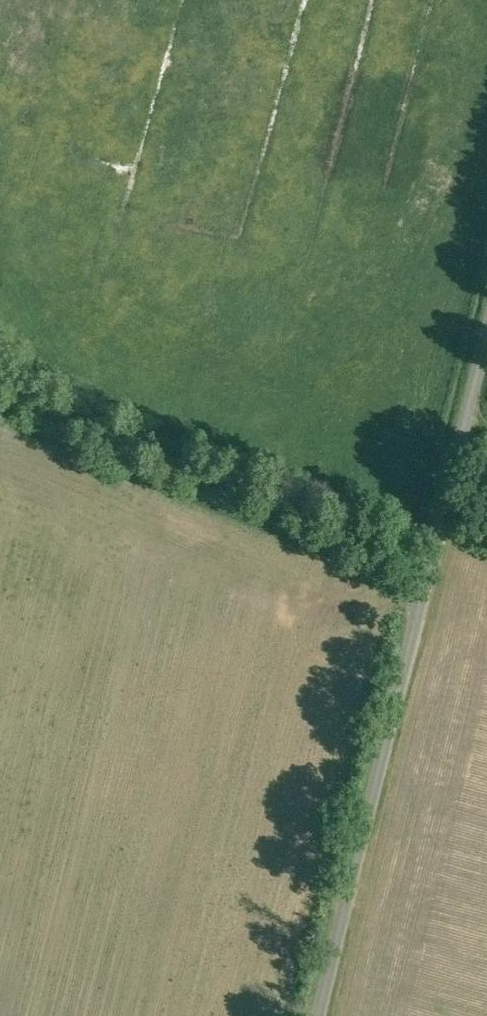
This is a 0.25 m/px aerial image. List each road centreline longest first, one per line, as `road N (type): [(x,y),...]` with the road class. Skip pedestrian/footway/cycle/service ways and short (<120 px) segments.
road 1 (unclassified): [(486,325),(310,1015)]
road 2 (track): [(423,556),(0,377)]

